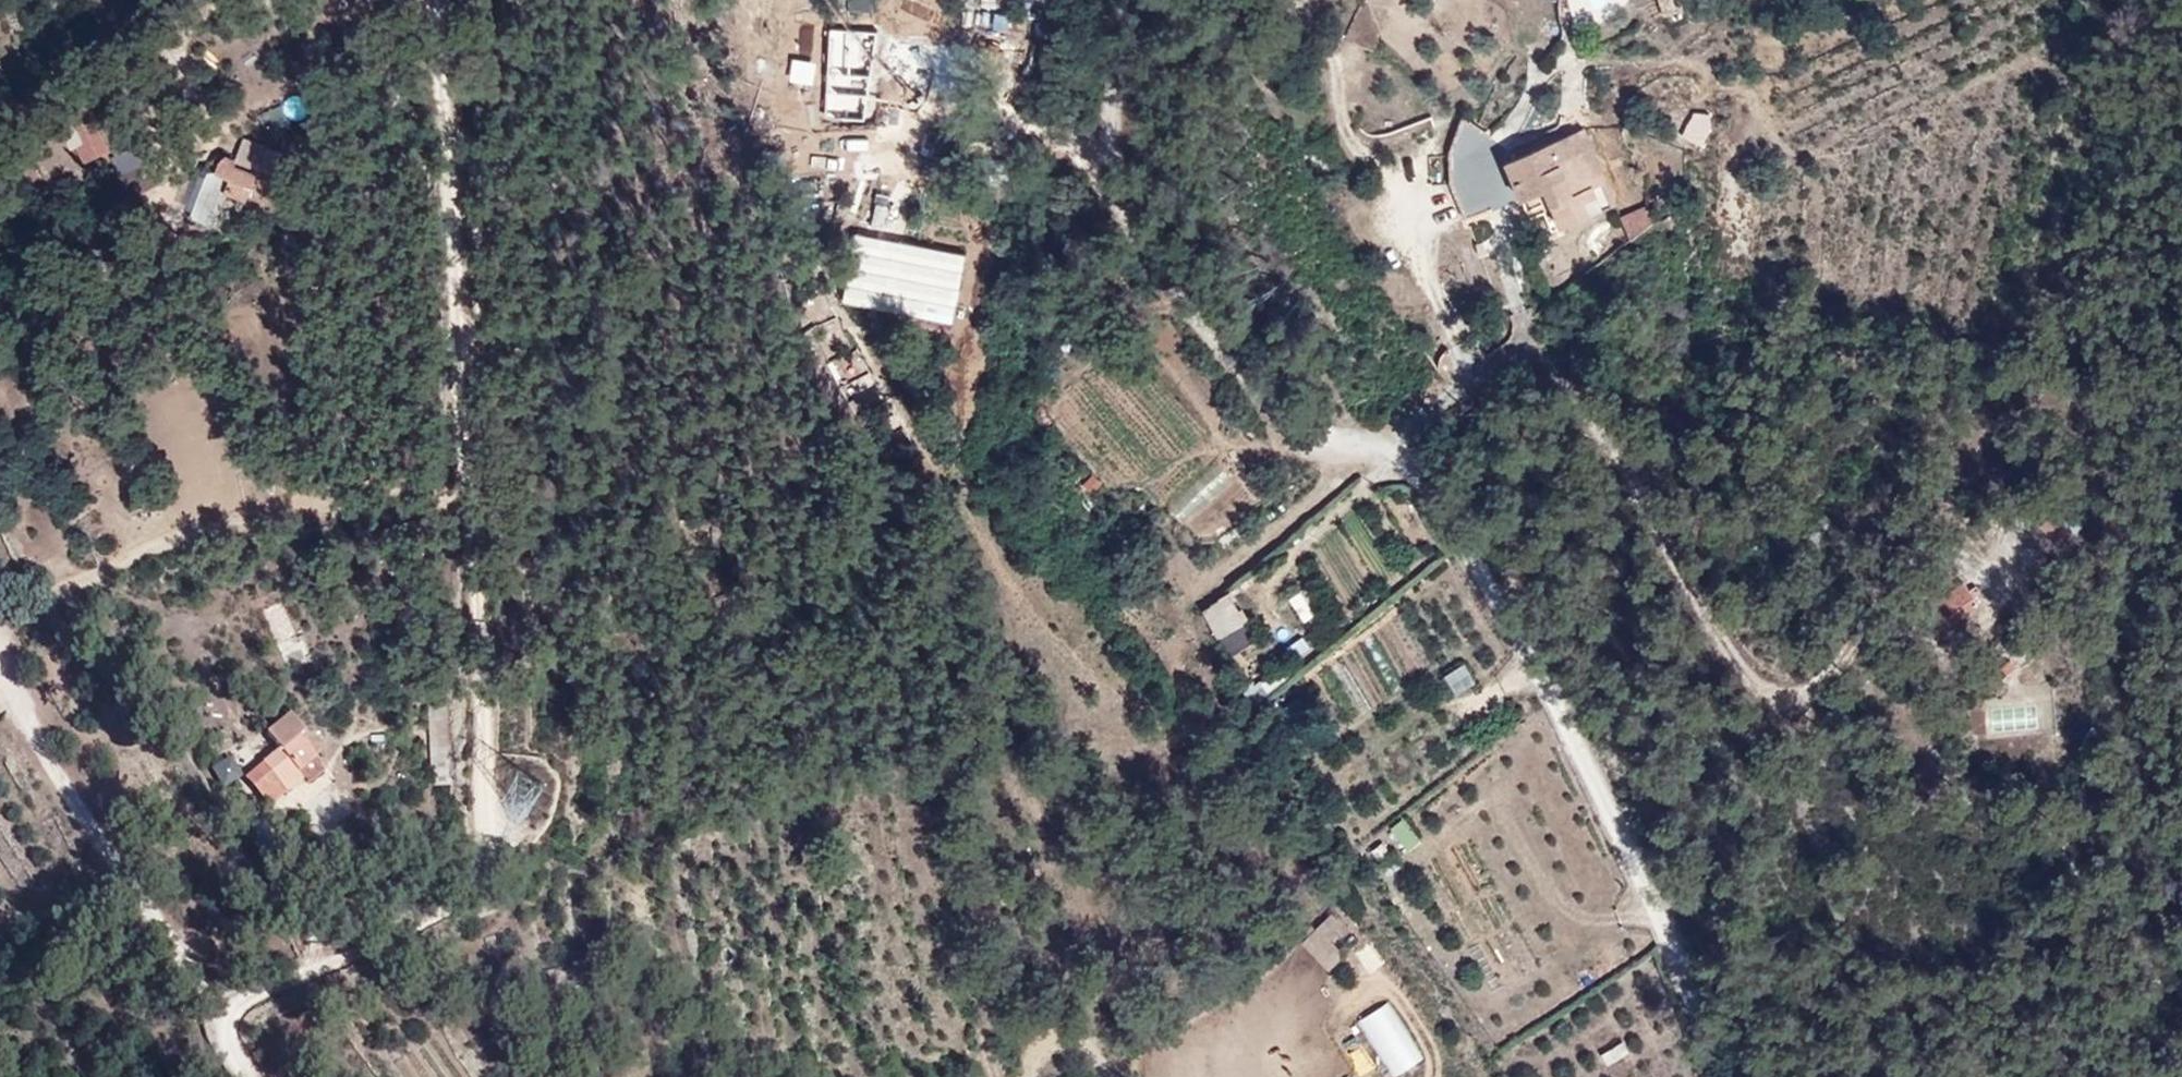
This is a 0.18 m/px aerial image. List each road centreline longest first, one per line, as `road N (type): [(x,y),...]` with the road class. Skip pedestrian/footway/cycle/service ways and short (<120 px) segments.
road 1 (unclassified): [(1744,1076),(1727,1022),(1505,582),(1414,452),(1335,437),(1271,399),(1112,146),(1118,48),(1136,0)]
road 2 (unclassified): [(247,1076),(230,1052),(225,1016),(446,896),(485,854),(477,596),(434,0)]
road 3 (track): [(1111,1076),(1089,1028),(1048,1030),(1022,1076)]

